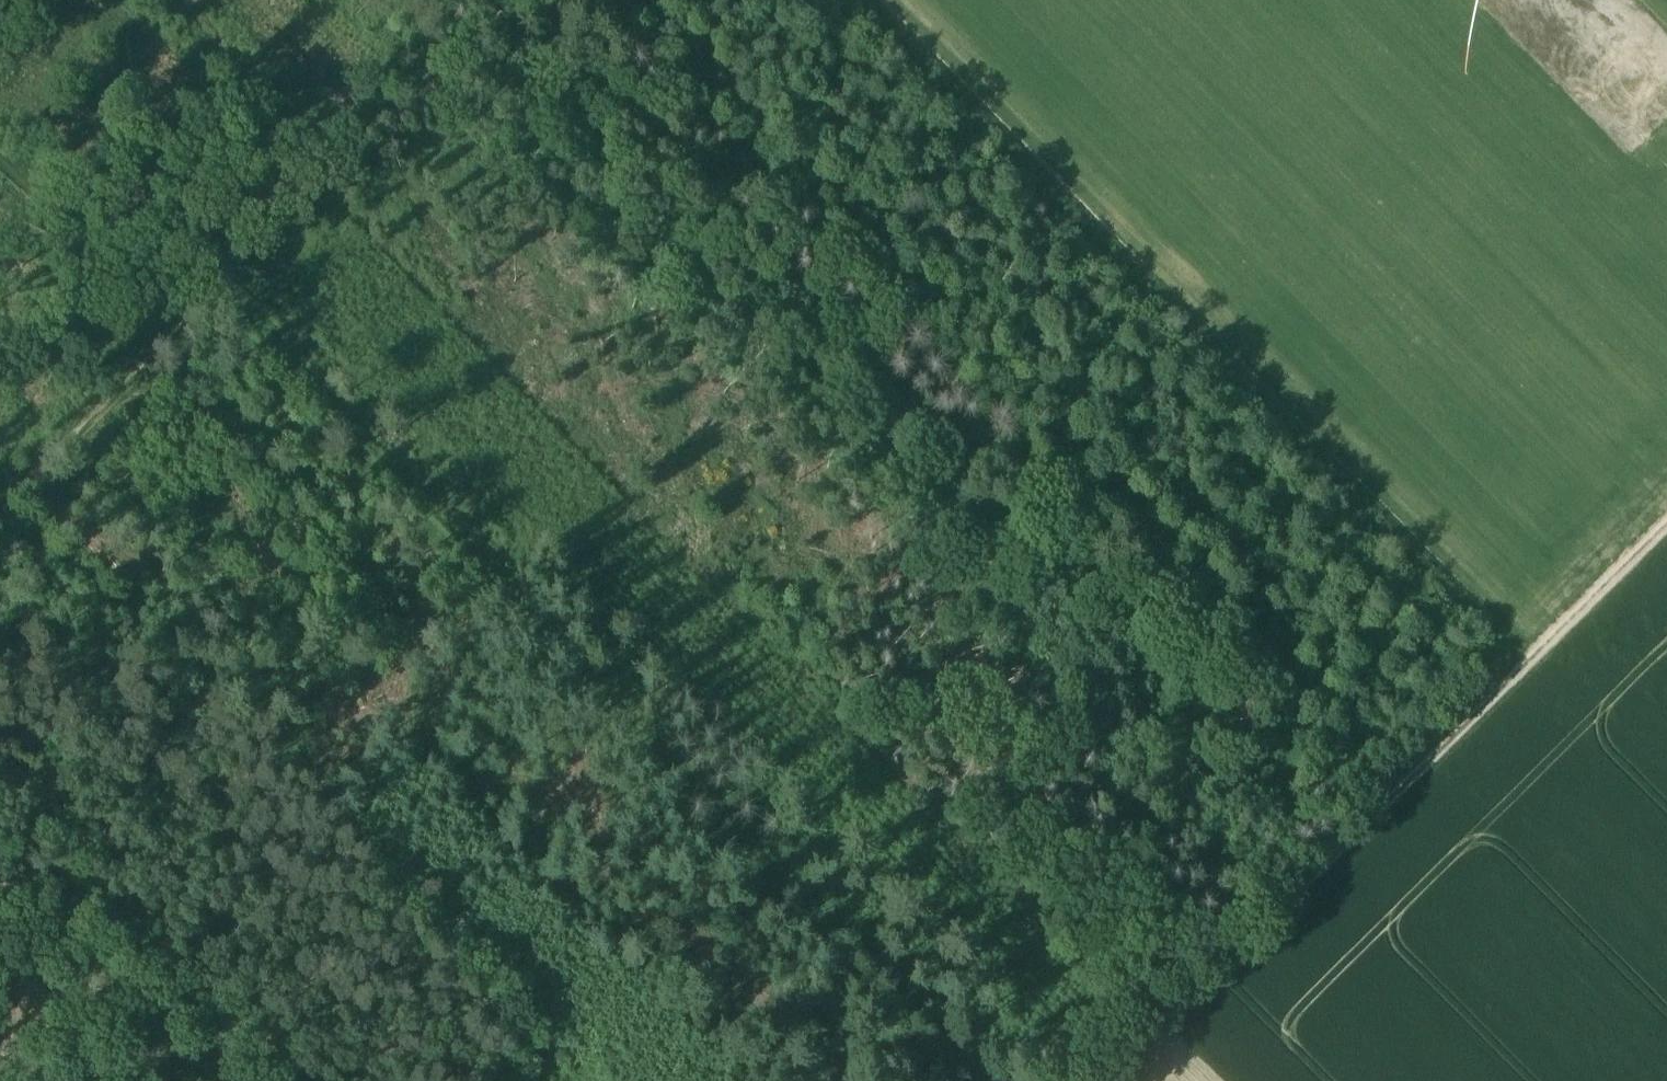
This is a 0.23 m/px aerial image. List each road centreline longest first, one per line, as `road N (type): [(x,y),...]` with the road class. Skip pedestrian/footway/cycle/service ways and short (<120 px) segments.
road 1 (track): [(1101,1080),(1666,521)]
road 2 (track): [(0,502),(503,0)]

